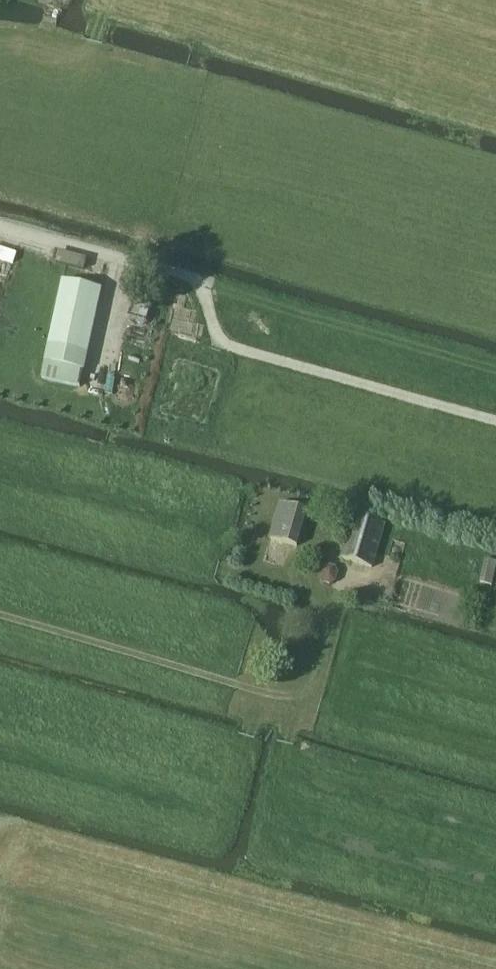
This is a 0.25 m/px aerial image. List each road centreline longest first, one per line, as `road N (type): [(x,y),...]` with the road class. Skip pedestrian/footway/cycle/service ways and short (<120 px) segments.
road 1 (track): [(495,419),(219,341),(198,281),(113,259)]
road 2 (track): [(292,699),(0,615)]
road 3 (track): [(346,581),(322,661),(292,699),(326,711)]

